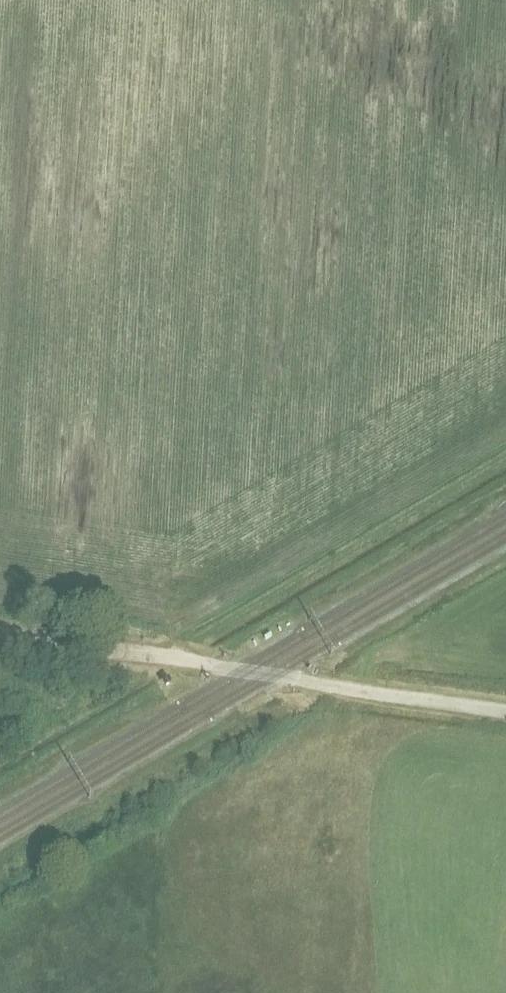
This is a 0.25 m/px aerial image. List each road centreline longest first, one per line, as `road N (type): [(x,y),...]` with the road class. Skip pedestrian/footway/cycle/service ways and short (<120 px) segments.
road 1 (track): [(505,712),(0,632)]

